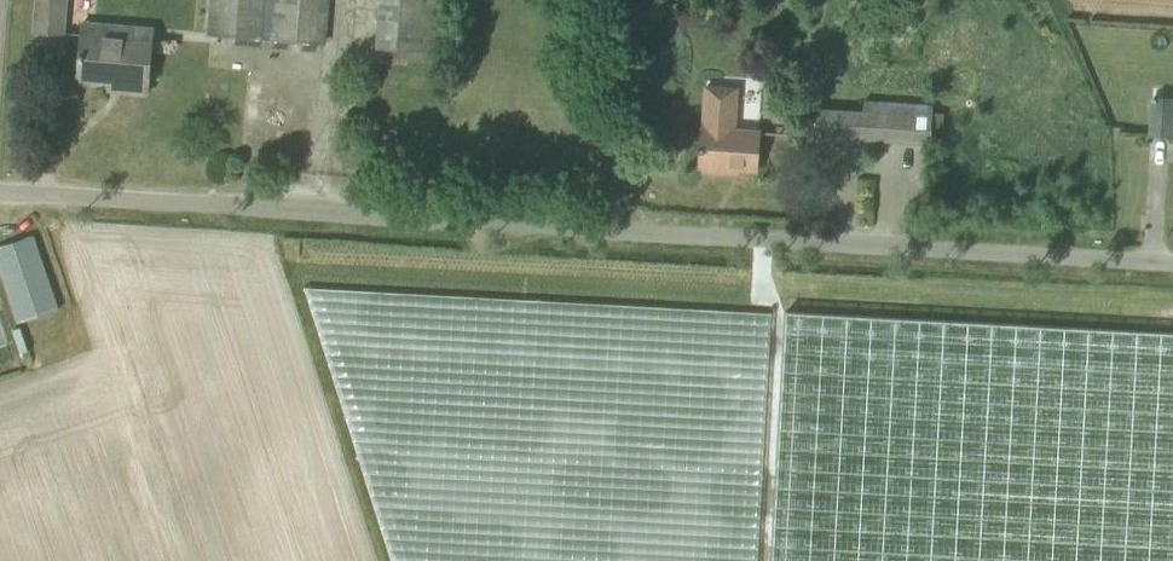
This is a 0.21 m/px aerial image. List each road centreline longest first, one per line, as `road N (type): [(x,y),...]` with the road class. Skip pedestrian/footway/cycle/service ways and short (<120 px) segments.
road 1 (unclassified): [(1172,267),(0,193)]

